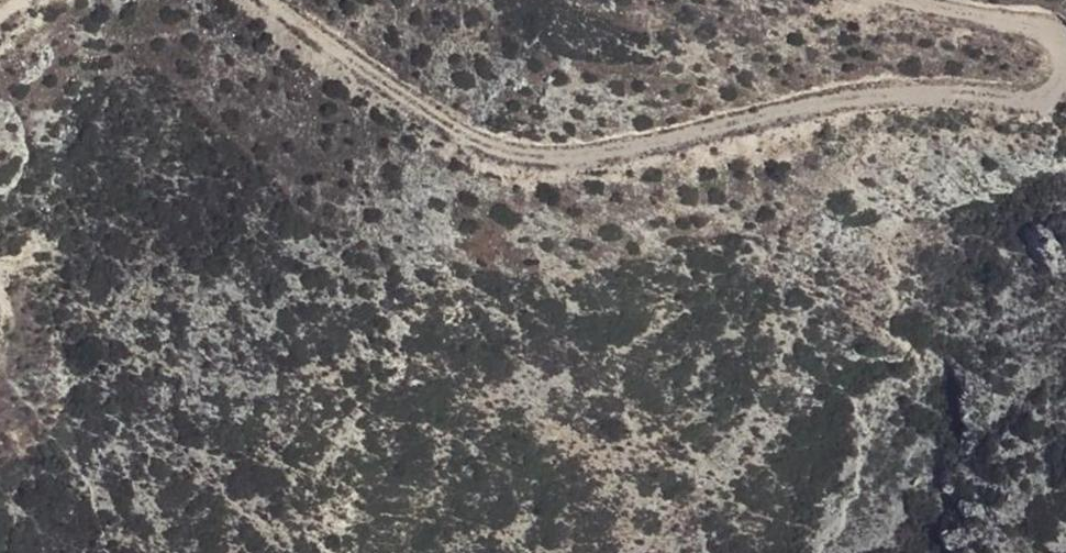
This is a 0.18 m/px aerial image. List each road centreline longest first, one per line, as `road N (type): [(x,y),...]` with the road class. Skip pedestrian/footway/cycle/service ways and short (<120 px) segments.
road 1 (track): [(276,0),(462,131),(514,158),(569,156),(865,96),(1037,101),(1060,90),(1065,75)]
road 2 (track): [(1065,55),(1047,37),(873,0)]

